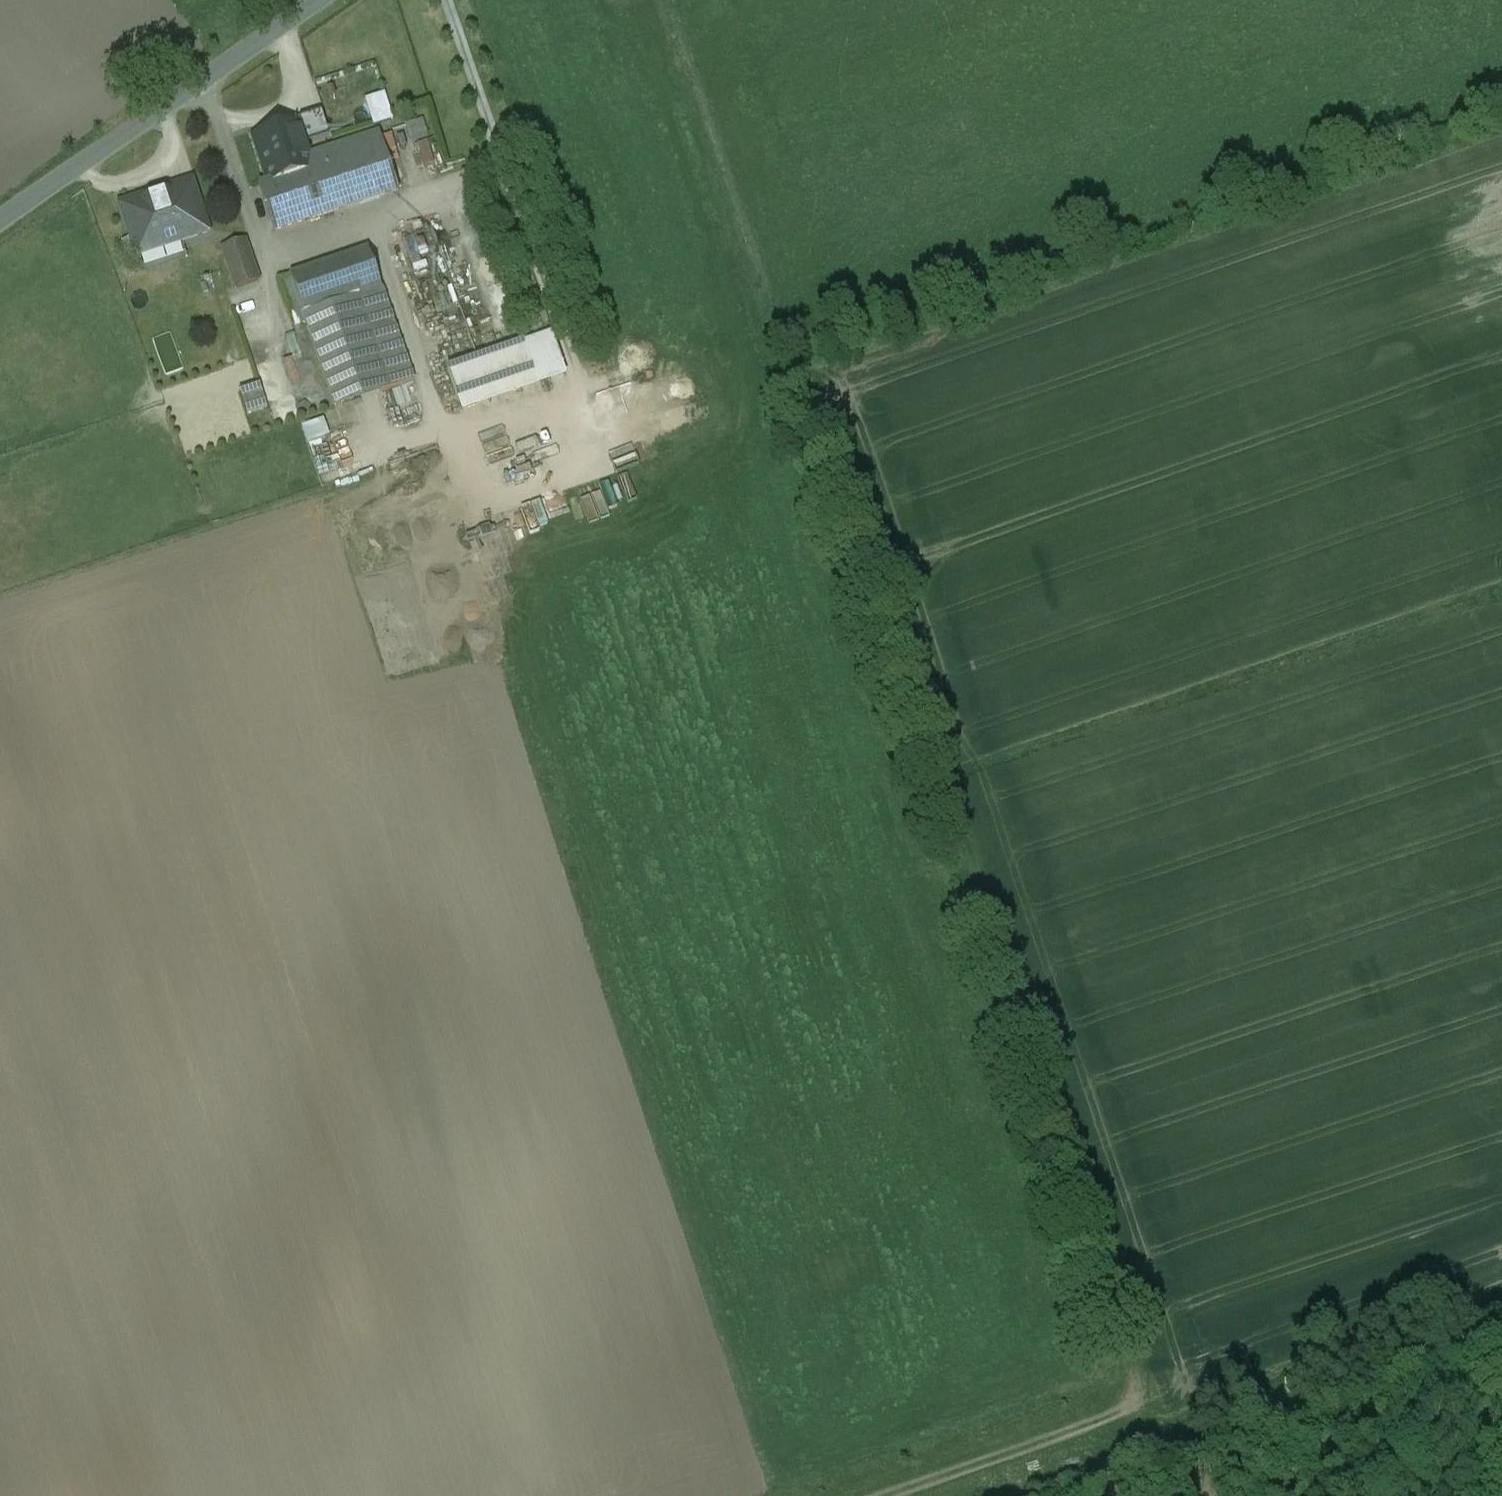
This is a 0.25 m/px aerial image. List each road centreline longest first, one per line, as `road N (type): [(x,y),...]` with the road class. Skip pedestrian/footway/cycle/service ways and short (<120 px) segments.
road 1 (track): [(1132,1413),(1144,1372),(808,363)]
road 2 (residential): [(0,222),(319,0)]

